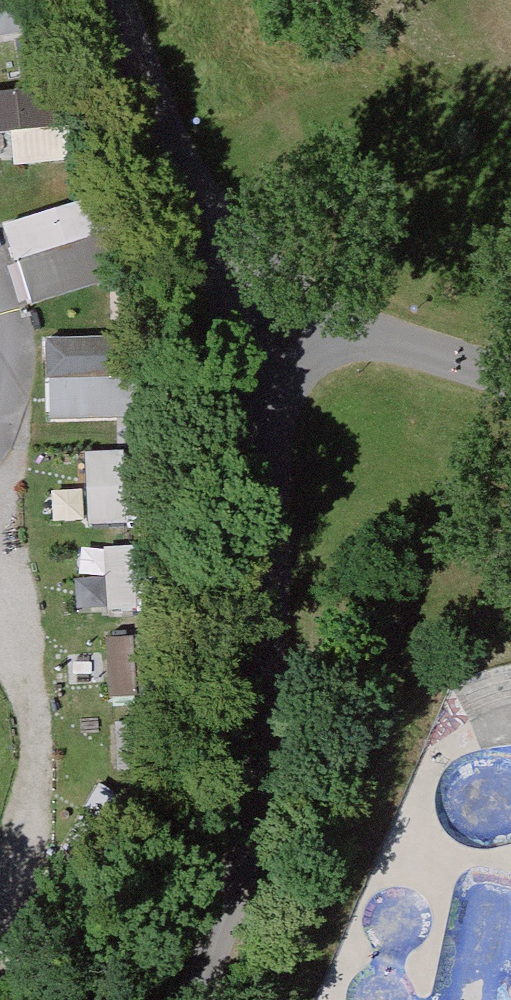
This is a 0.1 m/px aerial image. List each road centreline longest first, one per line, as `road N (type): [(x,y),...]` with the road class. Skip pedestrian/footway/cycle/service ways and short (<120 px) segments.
road 1 (residential): [(0,580),(28,669),(37,737),(29,808),(0,899)]
road 2 (residential): [(0,413),(12,348),(0,289)]

